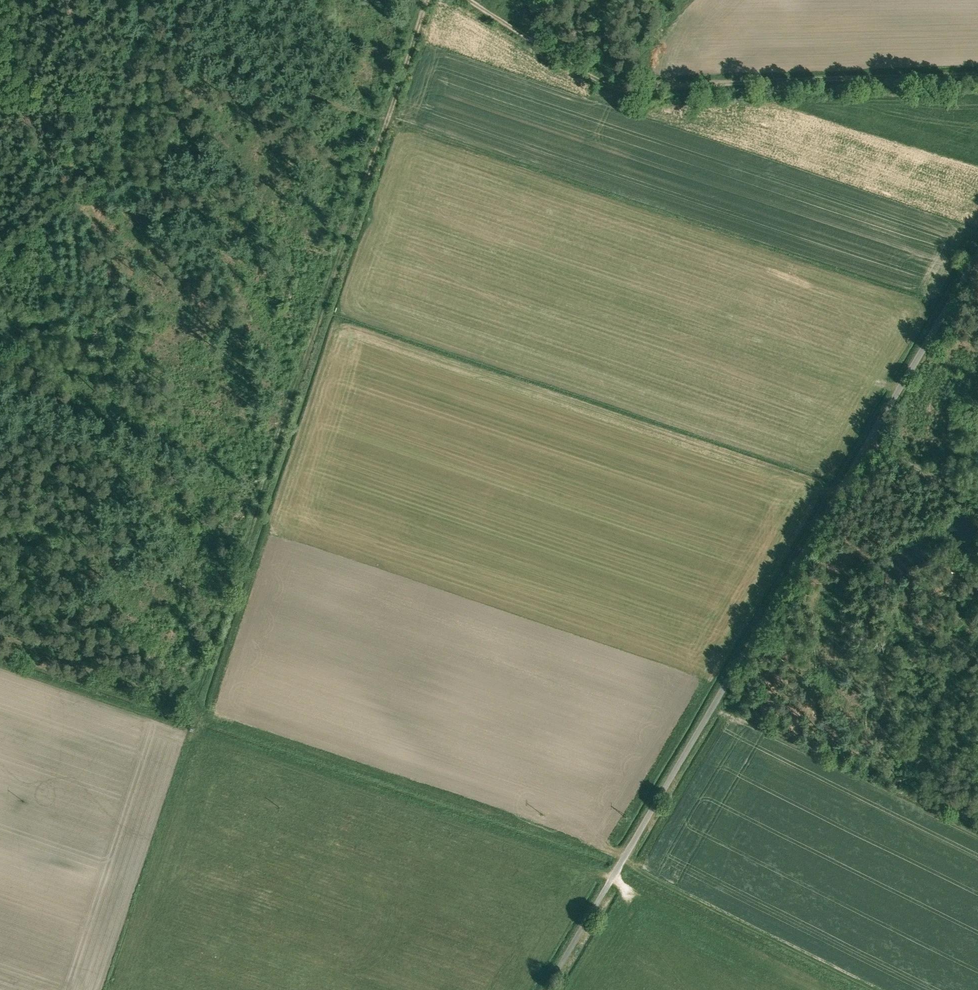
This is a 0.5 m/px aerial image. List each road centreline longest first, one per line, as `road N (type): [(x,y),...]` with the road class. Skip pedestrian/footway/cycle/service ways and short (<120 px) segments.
road 1 (unclassified): [(977,253),(548,989)]
road 2 (track): [(977,68),(723,75)]
road 3 (track): [(0,618),(197,685)]
road 4 (track): [(860,455),(977,512)]

